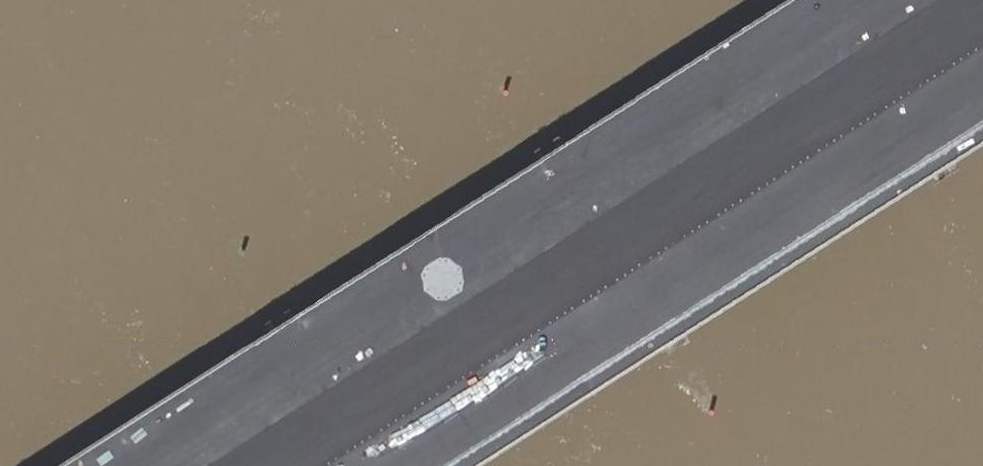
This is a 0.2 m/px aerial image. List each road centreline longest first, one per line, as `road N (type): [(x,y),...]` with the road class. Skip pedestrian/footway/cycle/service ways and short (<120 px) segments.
road 1 (secondary): [(982,66),(362,465)]
road 2 (secondary): [(410,465),(982,100)]

